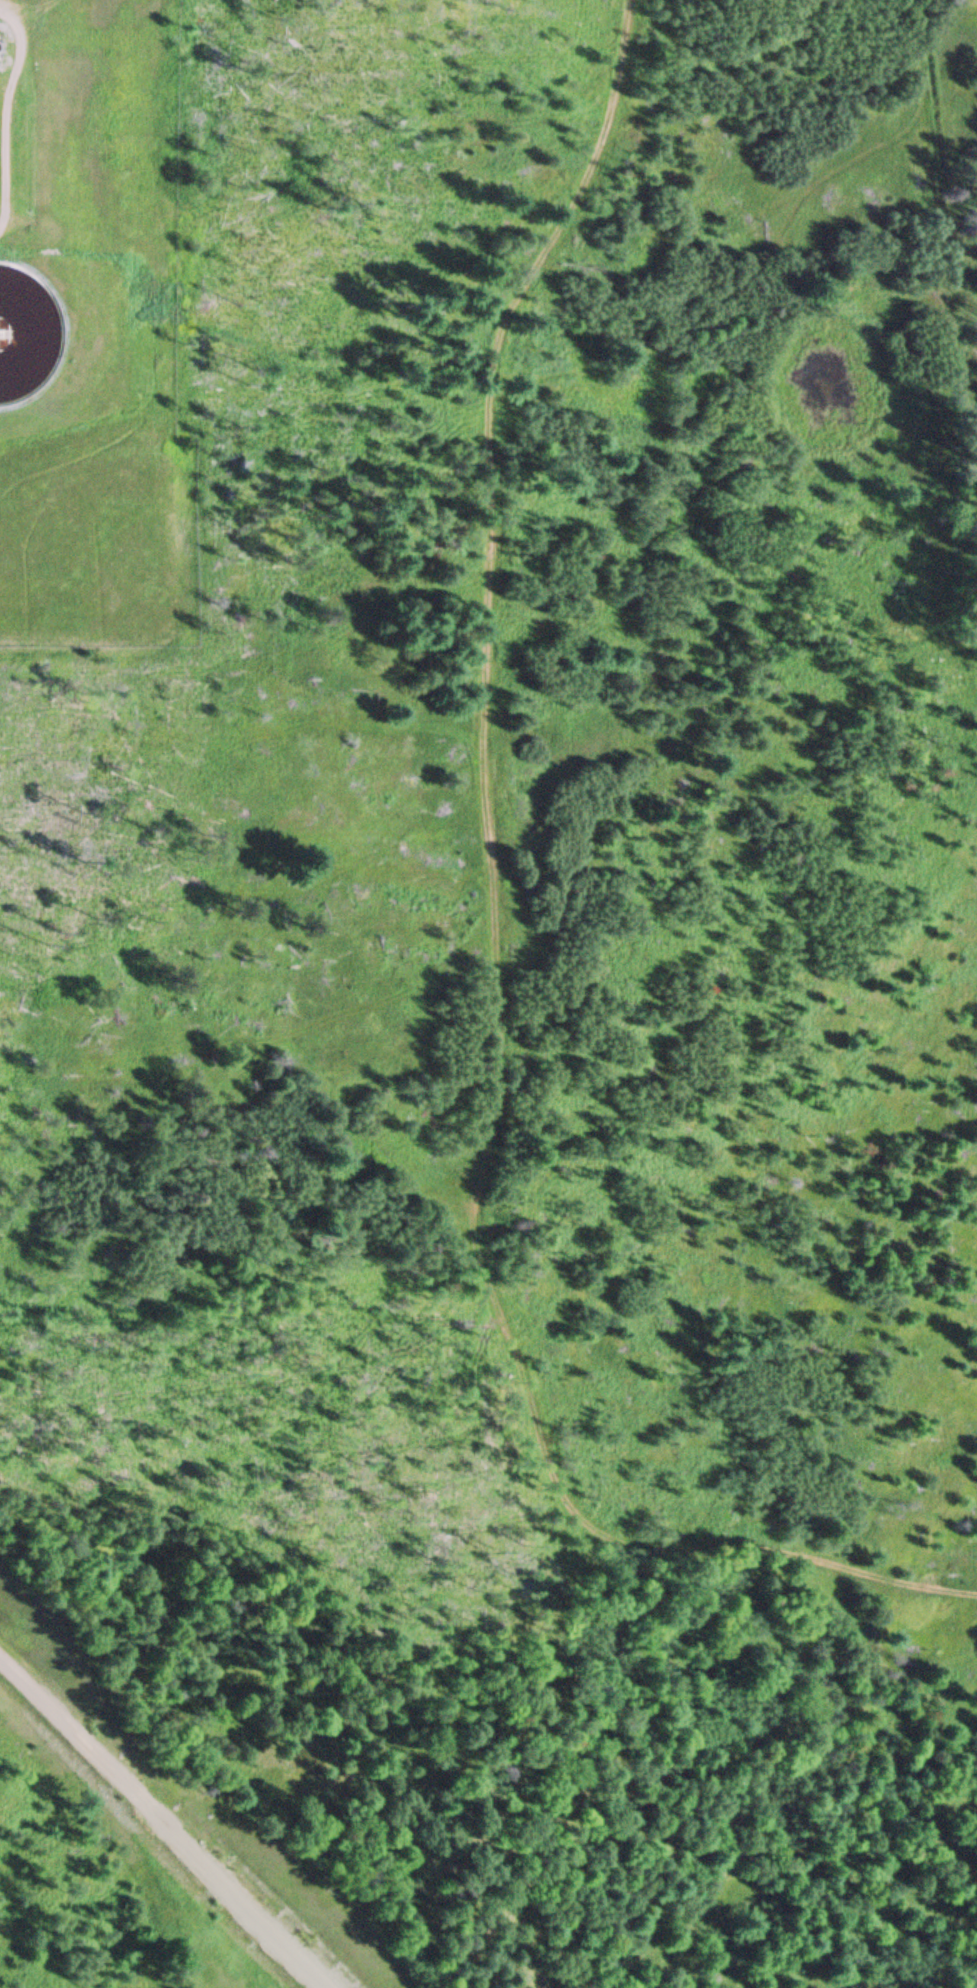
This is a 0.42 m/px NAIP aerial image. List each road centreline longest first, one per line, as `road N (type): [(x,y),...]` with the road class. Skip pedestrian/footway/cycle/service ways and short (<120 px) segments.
road 1 (residential): [(327,1987),(0,1659)]

